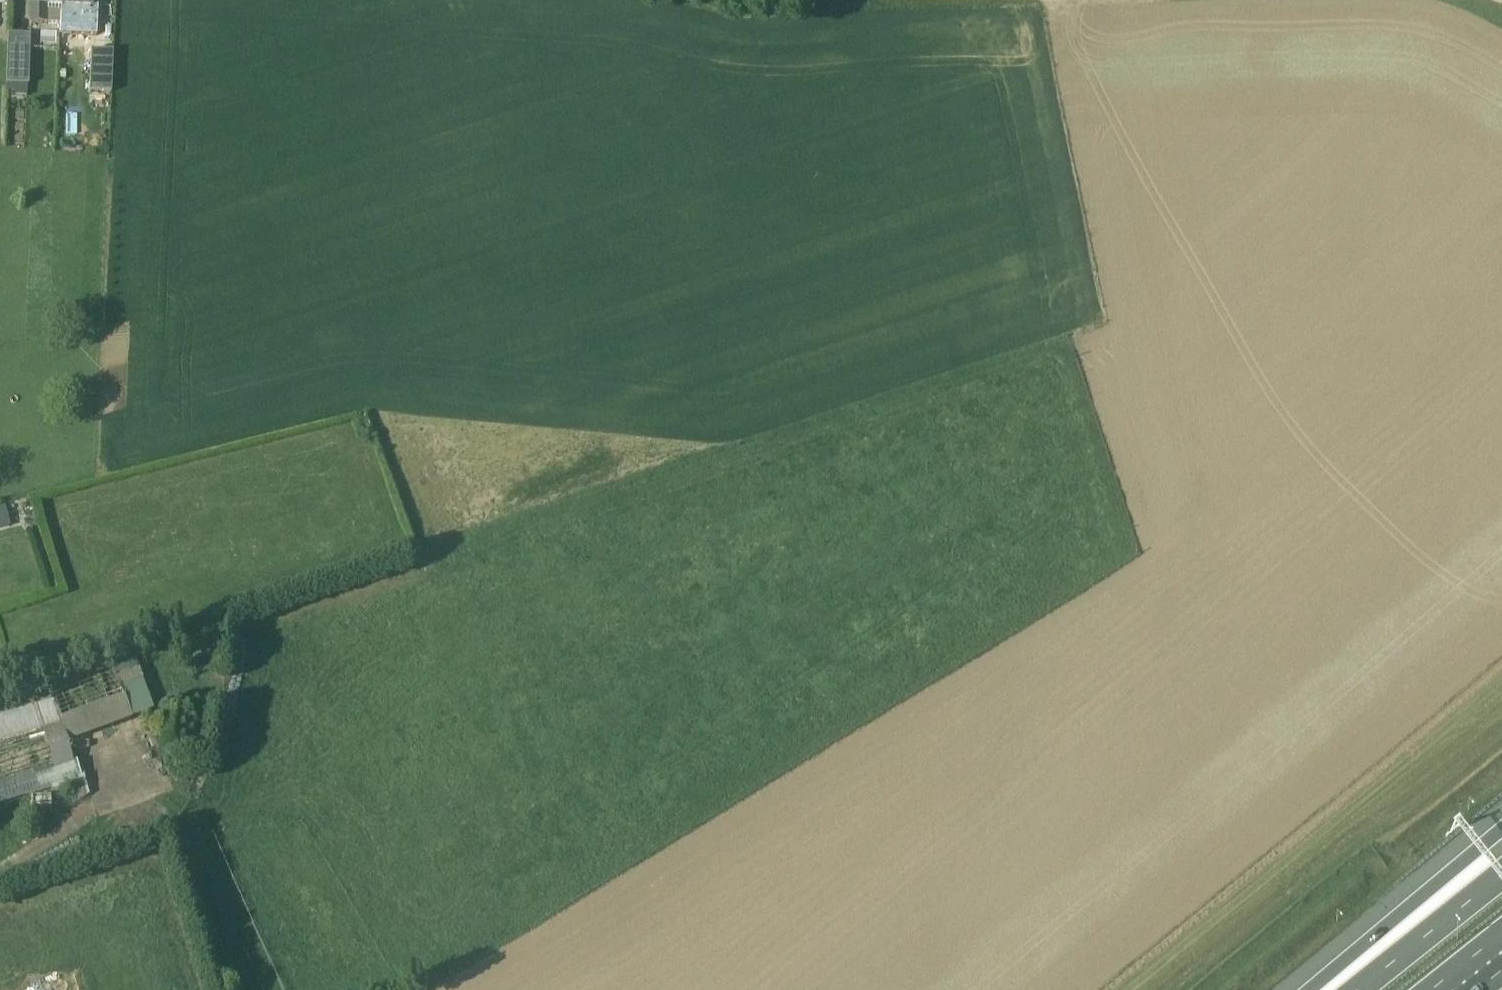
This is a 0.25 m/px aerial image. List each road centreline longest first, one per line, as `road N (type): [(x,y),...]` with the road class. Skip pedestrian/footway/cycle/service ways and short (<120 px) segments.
road 1 (motorway): [(1501,829),(1312,989)]
road 2 (motorway): [(1501,878),(1361,989)]

